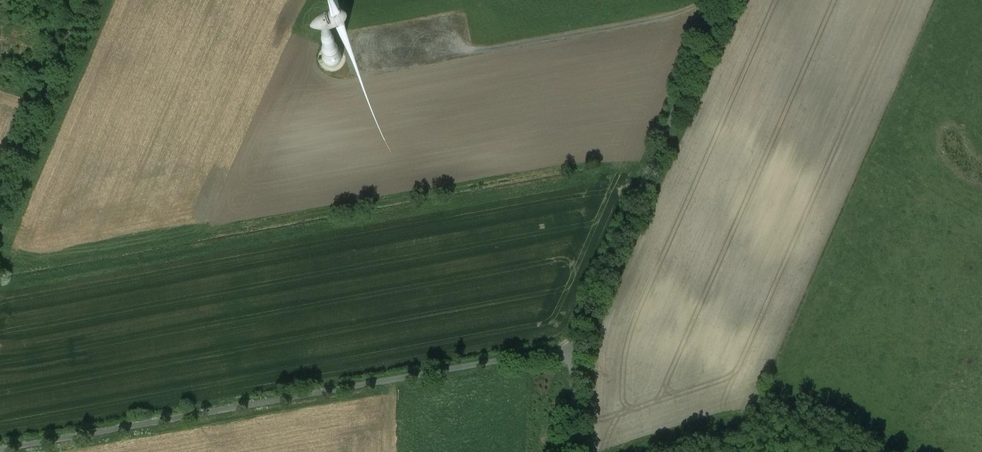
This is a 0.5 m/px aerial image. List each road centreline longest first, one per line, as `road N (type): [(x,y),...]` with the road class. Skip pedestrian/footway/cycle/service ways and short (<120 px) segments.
road 1 (unclassified): [(0,451),(572,349)]
road 2 (unclassified): [(724,0),(572,349)]
road 3 (track): [(722,6),(354,74)]
road 4 (unclassified): [(85,0),(0,197)]

